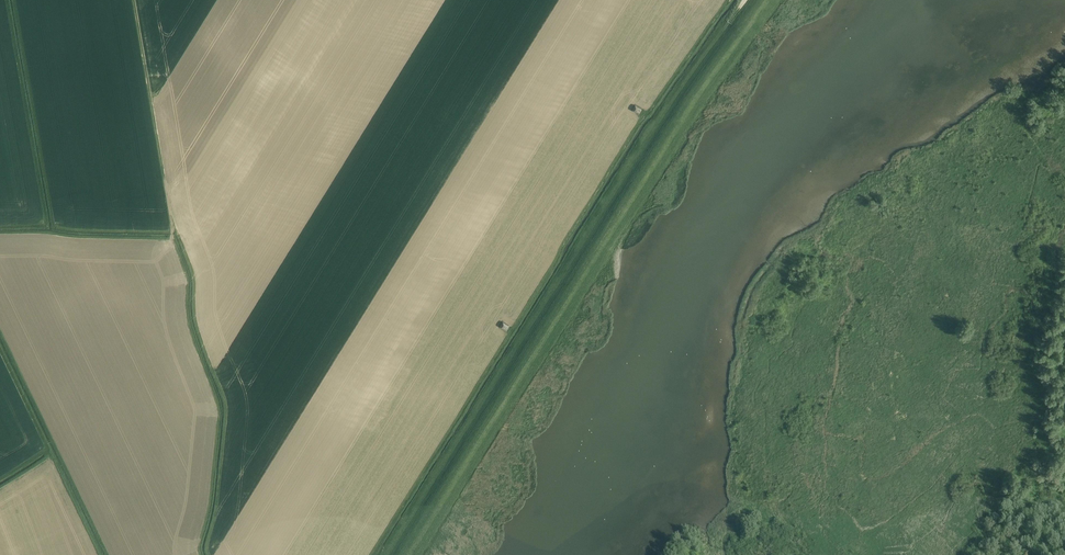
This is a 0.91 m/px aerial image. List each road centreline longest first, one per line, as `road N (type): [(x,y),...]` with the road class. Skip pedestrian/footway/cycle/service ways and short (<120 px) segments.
road 1 (track): [(387,554),(624,172),(743,0)]

